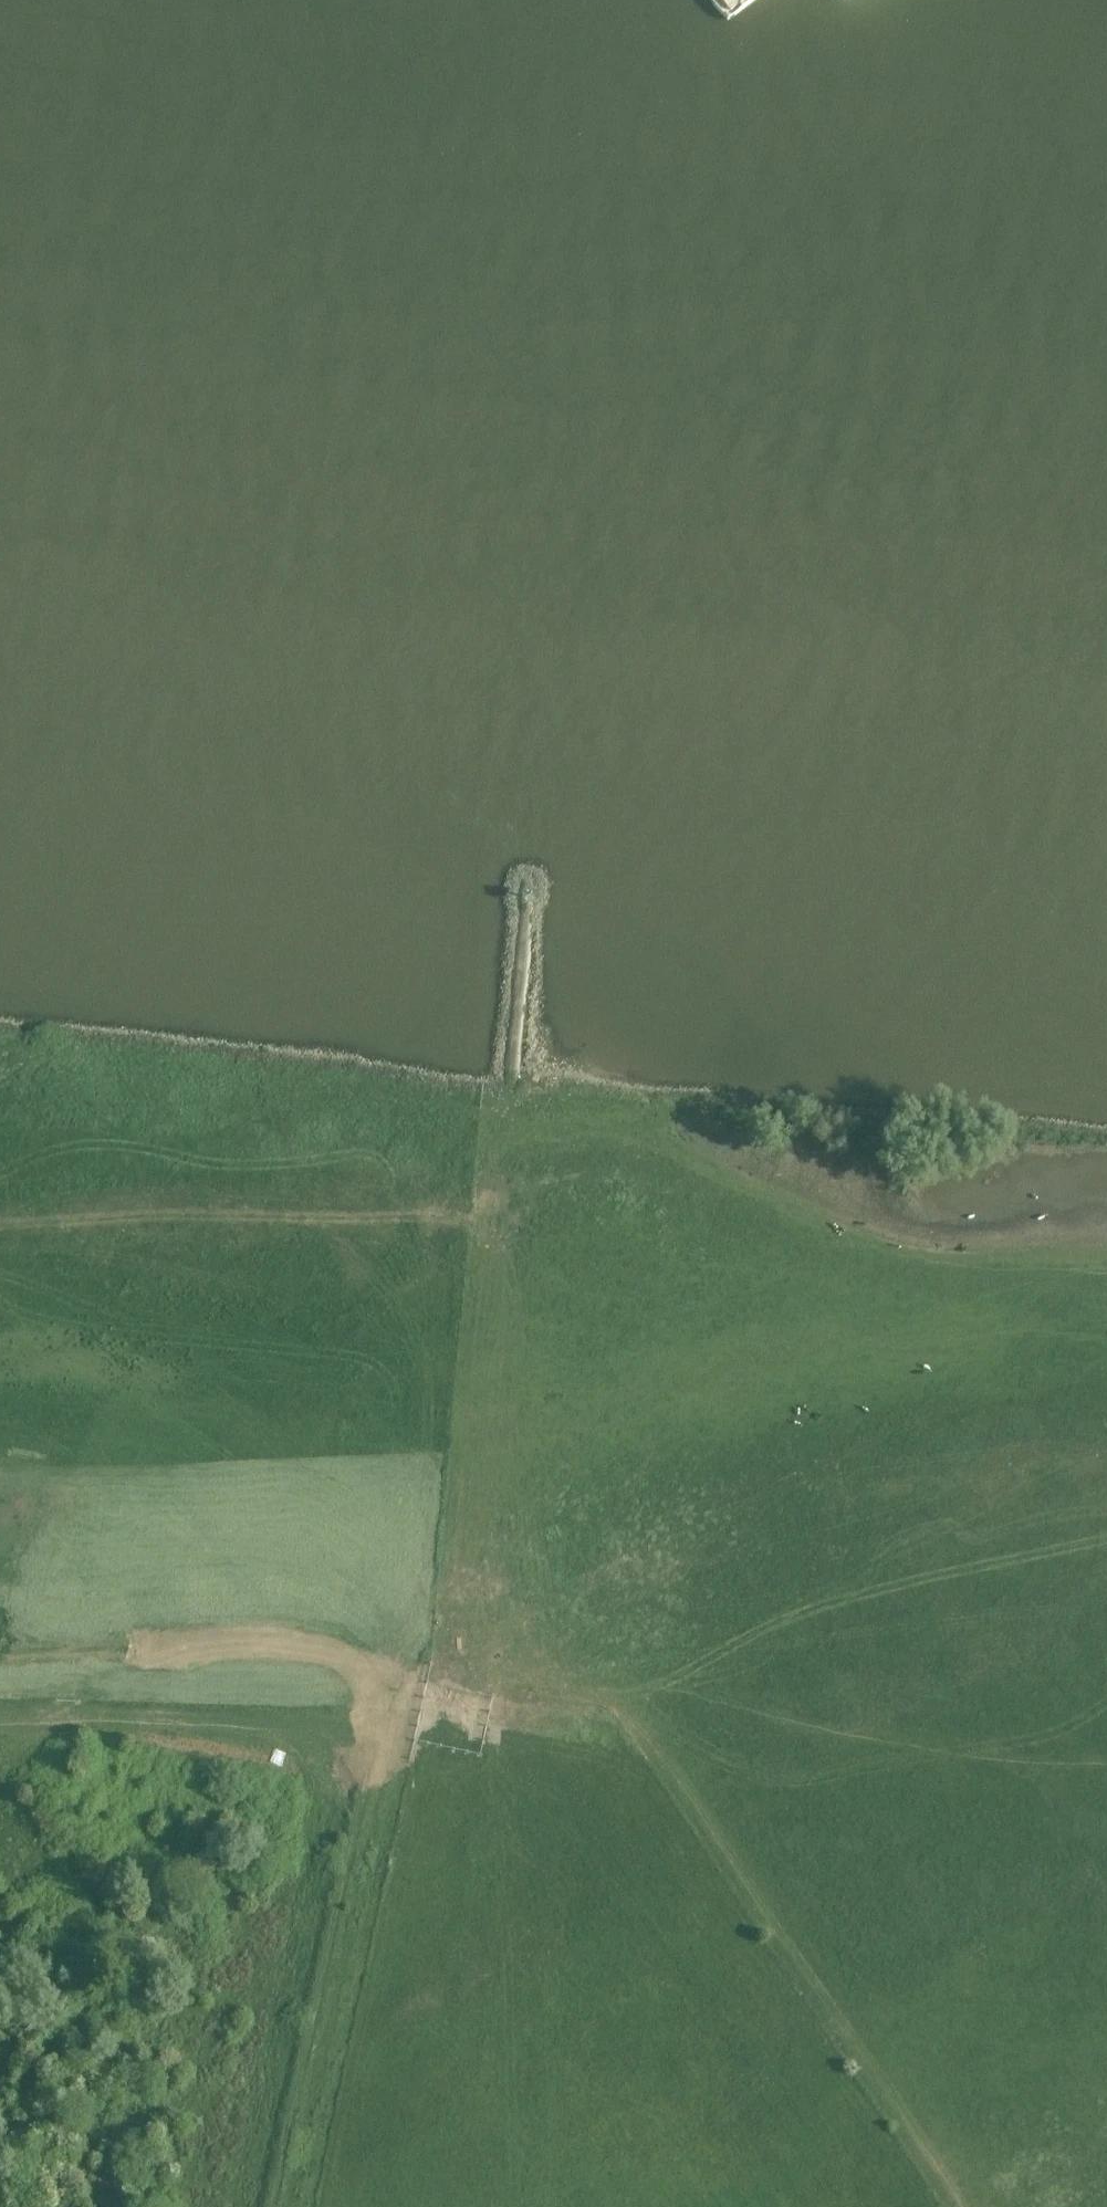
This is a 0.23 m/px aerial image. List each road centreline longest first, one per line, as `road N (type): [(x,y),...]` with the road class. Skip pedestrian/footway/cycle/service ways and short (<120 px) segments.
road 1 (track): [(0,1696),(298,1685),(324,1690),(357,1723),(250,2206)]

